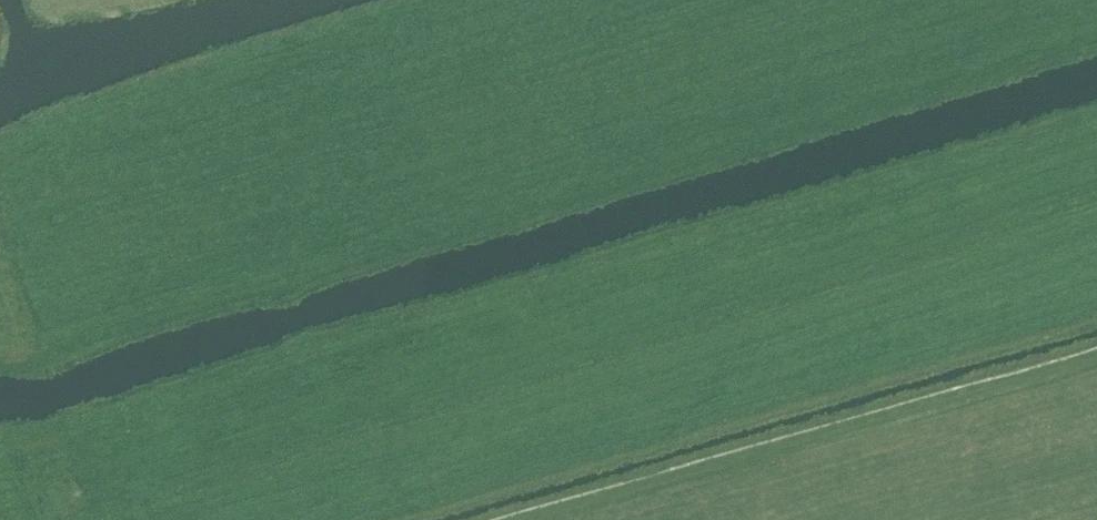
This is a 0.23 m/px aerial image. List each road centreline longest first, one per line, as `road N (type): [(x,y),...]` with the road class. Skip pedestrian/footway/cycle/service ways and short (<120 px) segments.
road 1 (track): [(505,519),(1096,349)]

